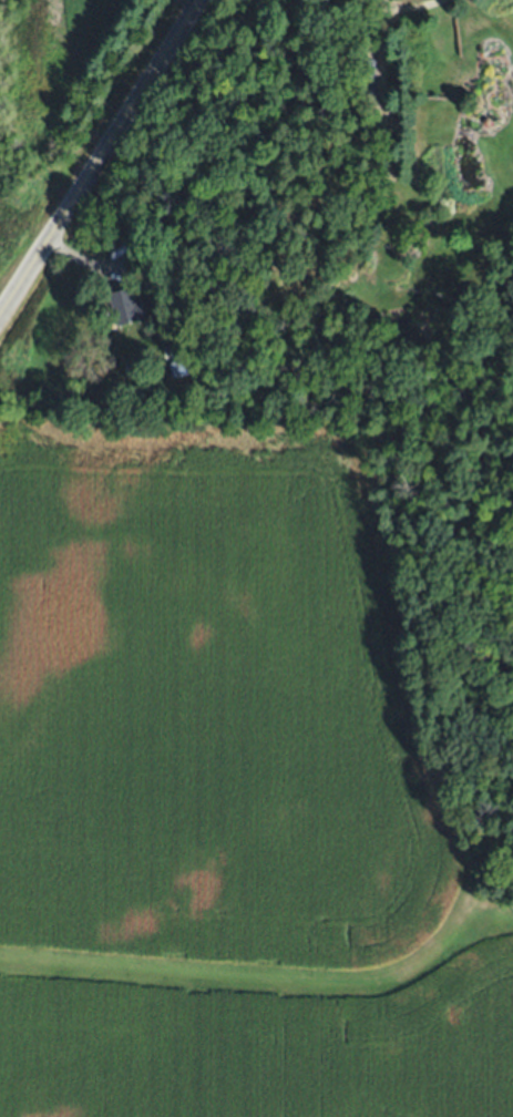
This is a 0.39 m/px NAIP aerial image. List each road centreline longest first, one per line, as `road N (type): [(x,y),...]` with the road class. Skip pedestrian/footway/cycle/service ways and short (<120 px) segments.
road 1 (secondary): [(203,0),(0,316)]

